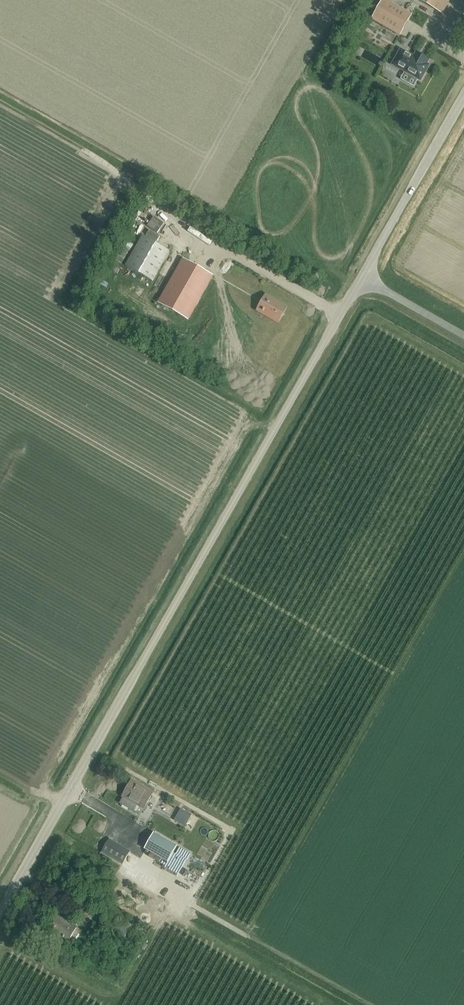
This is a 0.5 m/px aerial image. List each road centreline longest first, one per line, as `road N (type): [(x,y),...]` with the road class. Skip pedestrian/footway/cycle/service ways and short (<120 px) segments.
road 1 (unclassified): [(0,913),(361,277)]
road 2 (unclassified): [(361,277),(463,90)]

